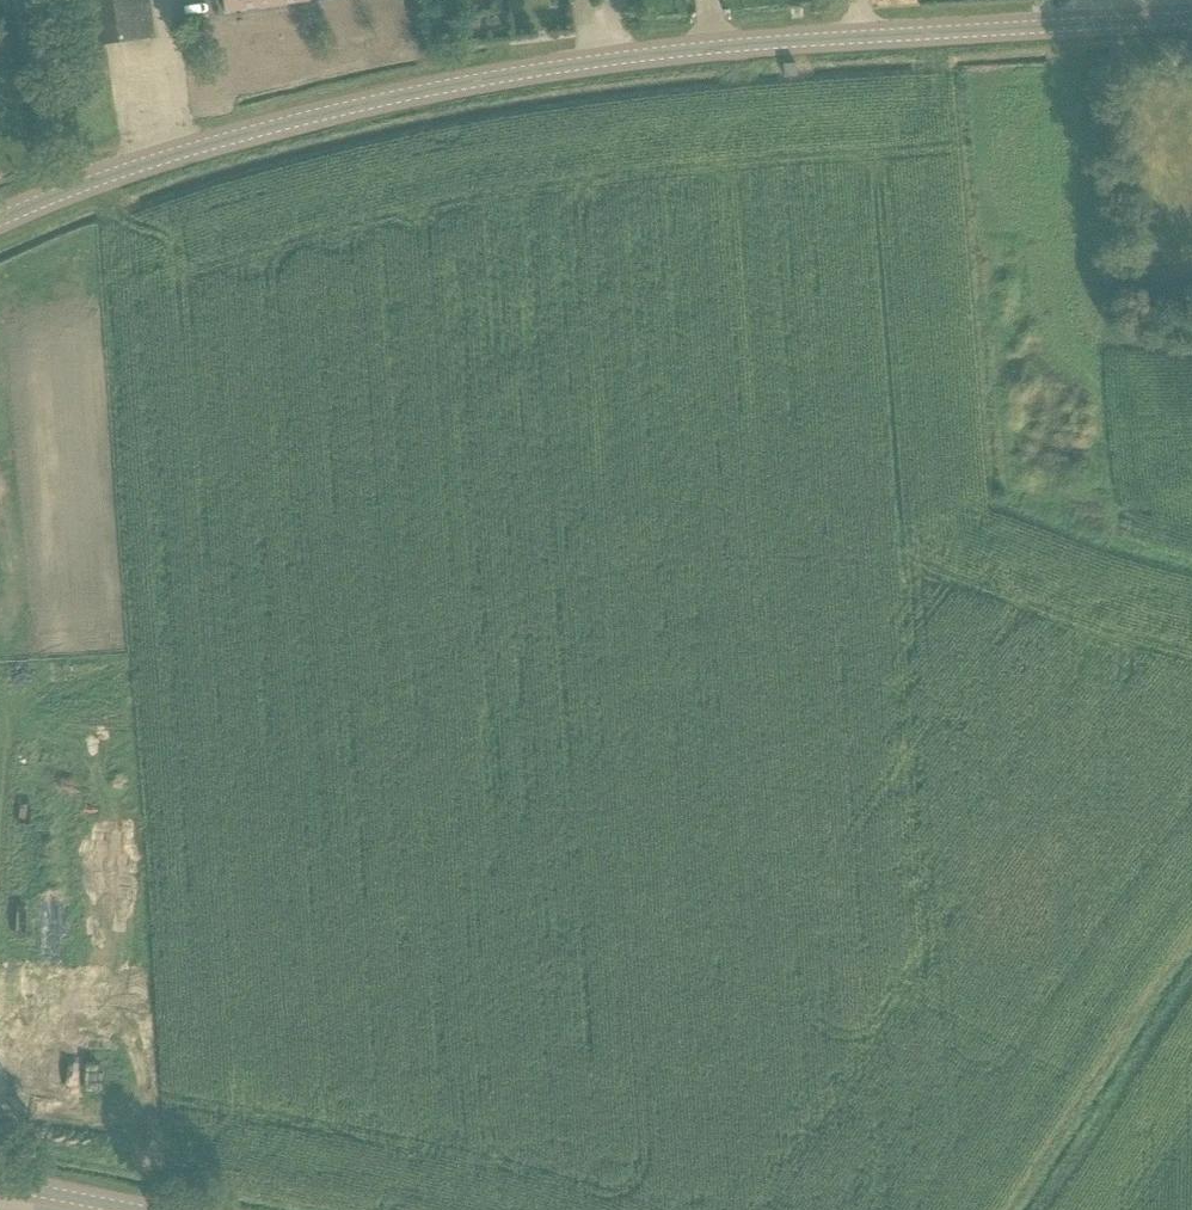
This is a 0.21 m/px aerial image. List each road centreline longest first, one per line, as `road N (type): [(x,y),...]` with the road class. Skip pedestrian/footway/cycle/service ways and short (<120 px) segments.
road 1 (tertiary): [(0,221),(178,154),(480,80),(839,37),(1191,17)]
road 2 (secondary): [(135,1209),(0,1183)]

